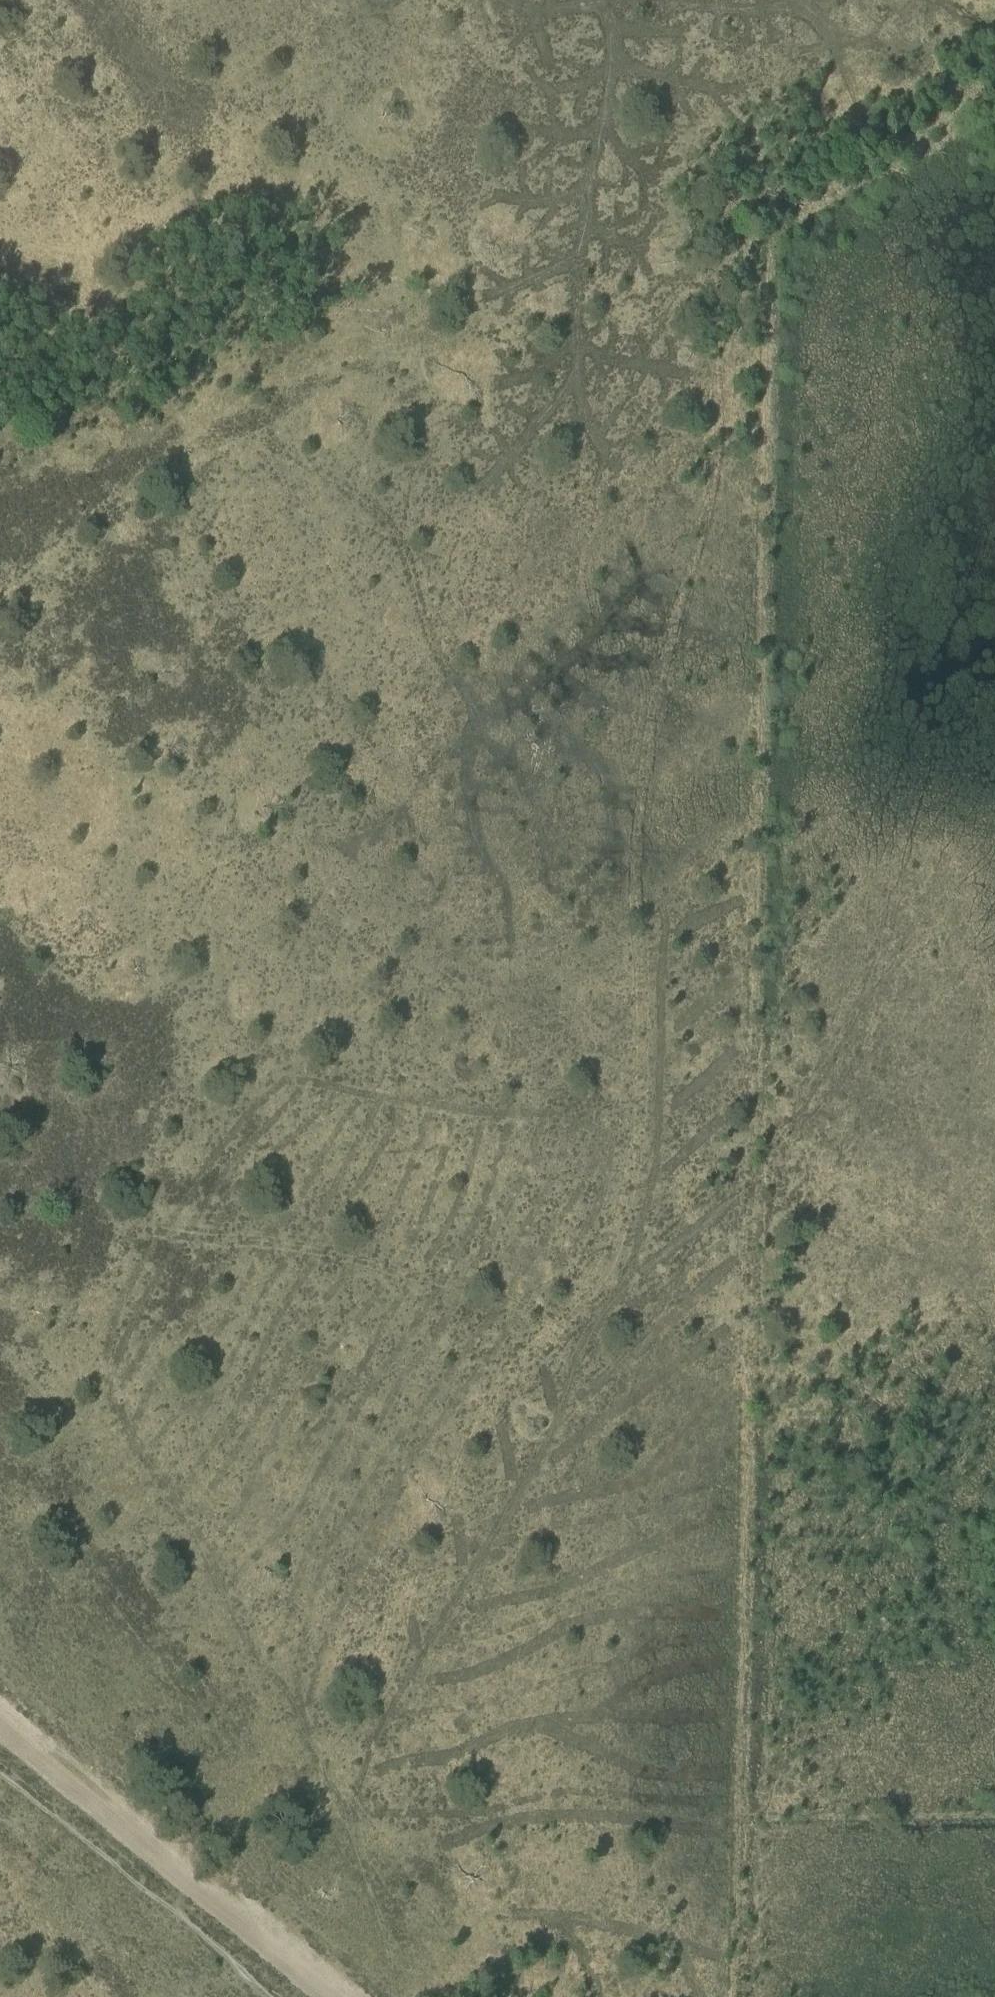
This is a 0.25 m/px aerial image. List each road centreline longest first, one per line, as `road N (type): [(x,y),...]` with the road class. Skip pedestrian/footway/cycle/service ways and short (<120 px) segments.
road 1 (track): [(767,260),(744,1996)]
road 2 (track): [(0,1730),(330,1996)]

